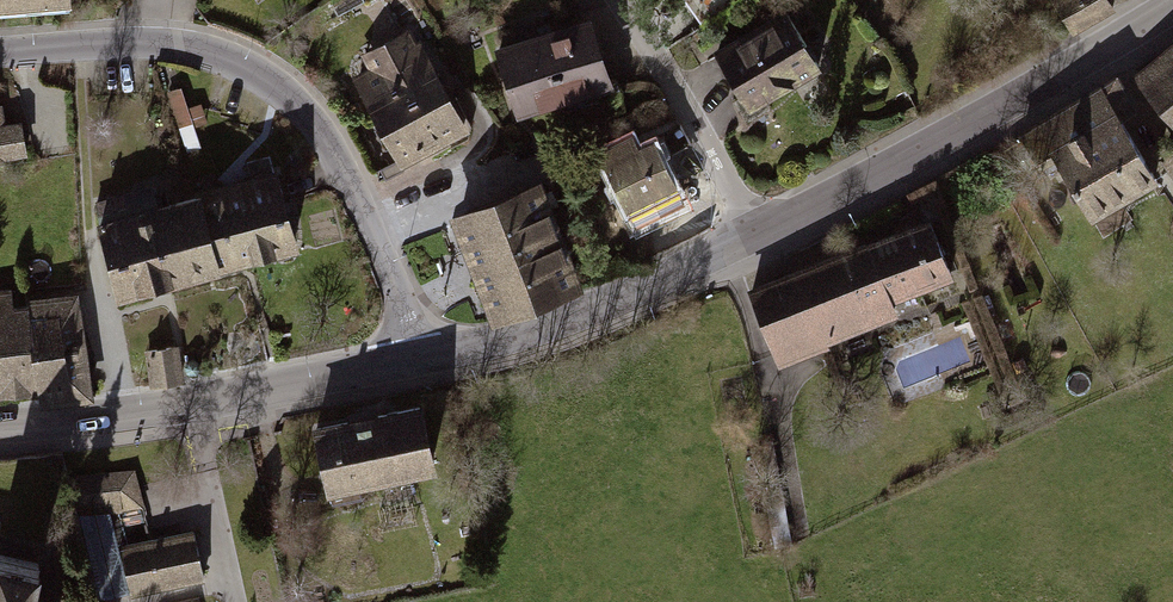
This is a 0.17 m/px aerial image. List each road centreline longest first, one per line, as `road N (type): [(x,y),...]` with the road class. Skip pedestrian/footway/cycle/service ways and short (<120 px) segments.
road 1 (residential): [(0,54),(178,44),(268,77),(328,140),(394,276),(419,358)]
road 2 (tertiary): [(1172,6),(1058,79),(758,235)]
road 3 (tertiary): [(419,358),(143,413),(0,426)]
road 4 (tertiary): [(758,235),(606,304),(419,358)]
road 5 (residential): [(758,235),(617,0)]
road 6 (track): [(80,47),(100,300)]

